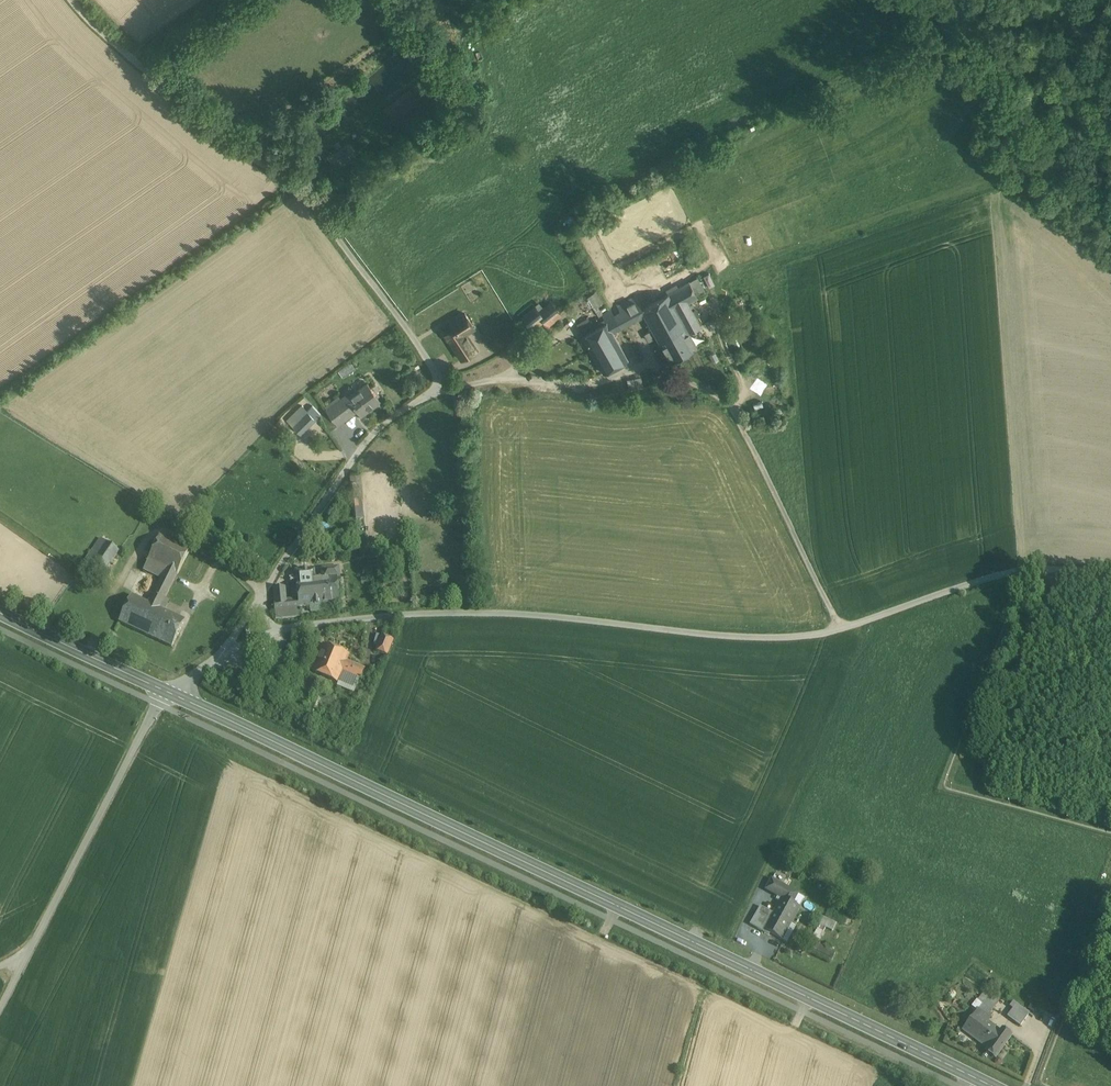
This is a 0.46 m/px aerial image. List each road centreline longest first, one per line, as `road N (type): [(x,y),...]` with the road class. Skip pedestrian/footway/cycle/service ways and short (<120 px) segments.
road 1 (secondary): [(991,1085),(170,692)]
road 2 (unclassified): [(276,632),(459,611),(766,638),(843,627),(1022,566),(1110,571)]
road 3 (unclassified): [(71,0),(223,138),(307,195),(427,361),(436,389),(374,434),(261,595)]
road 4 (track): [(0,1007),(170,692)]
road 5 (secondary): [(170,692),(0,609)]

